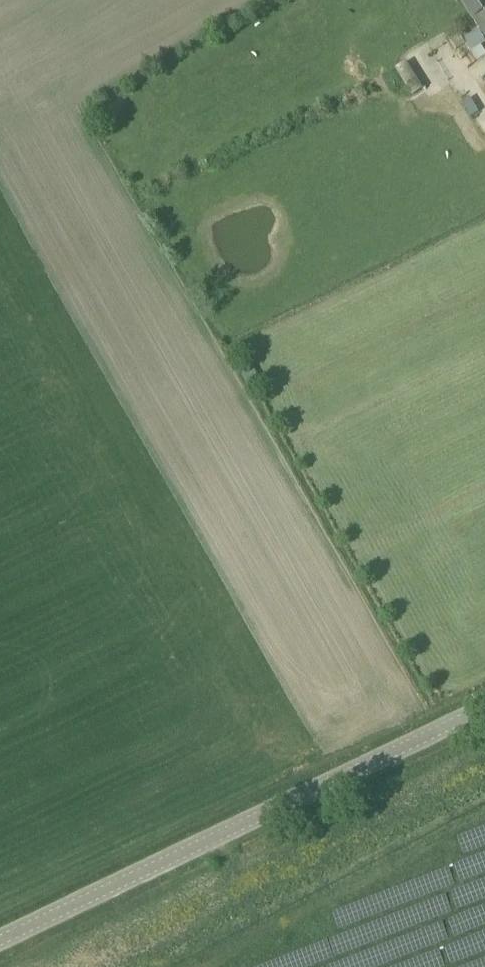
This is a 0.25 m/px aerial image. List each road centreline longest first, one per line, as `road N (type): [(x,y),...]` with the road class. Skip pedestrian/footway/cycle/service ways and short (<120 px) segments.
road 1 (tertiary): [(0,941),(484,709)]

